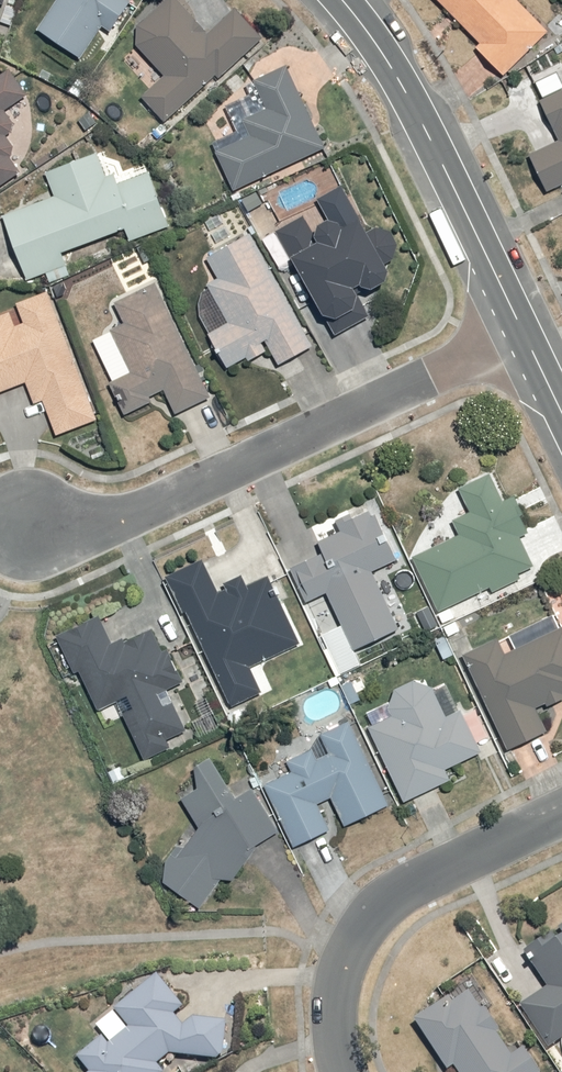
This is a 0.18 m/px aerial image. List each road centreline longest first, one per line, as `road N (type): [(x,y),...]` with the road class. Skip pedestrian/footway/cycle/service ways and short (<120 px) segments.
road 1 (residential): [(28,527),(144,511),(524,331)]
road 2 (residential): [(561,811),(389,898),(356,929),(333,1003),(343,1071)]
road 3 (tertiary): [(524,331),(403,89),(340,0)]

